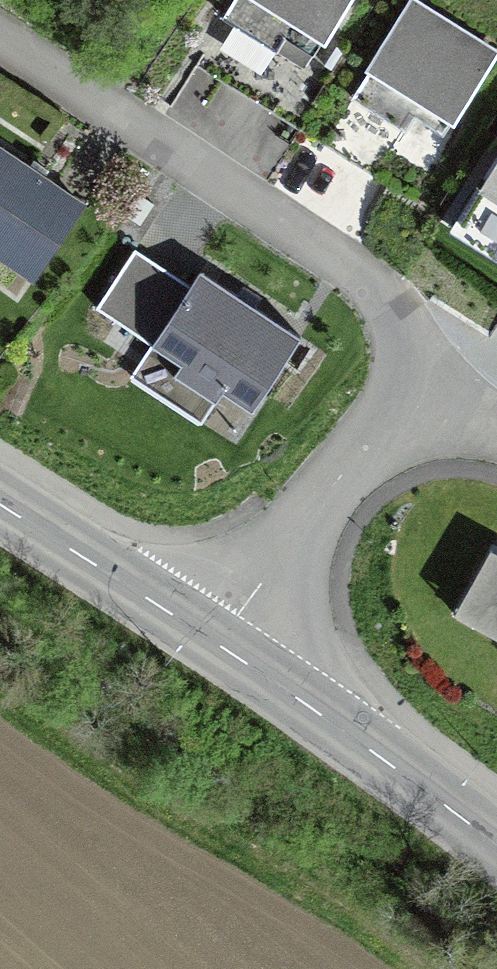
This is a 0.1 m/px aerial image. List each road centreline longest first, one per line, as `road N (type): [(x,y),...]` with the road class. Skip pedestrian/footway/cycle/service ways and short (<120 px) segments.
road 1 (residential): [(0,46),(363,293),(389,331),(396,399),(227,648)]
road 2 (secondary): [(496,849),(227,648)]
road 3 (secondary): [(227,648),(0,504)]

